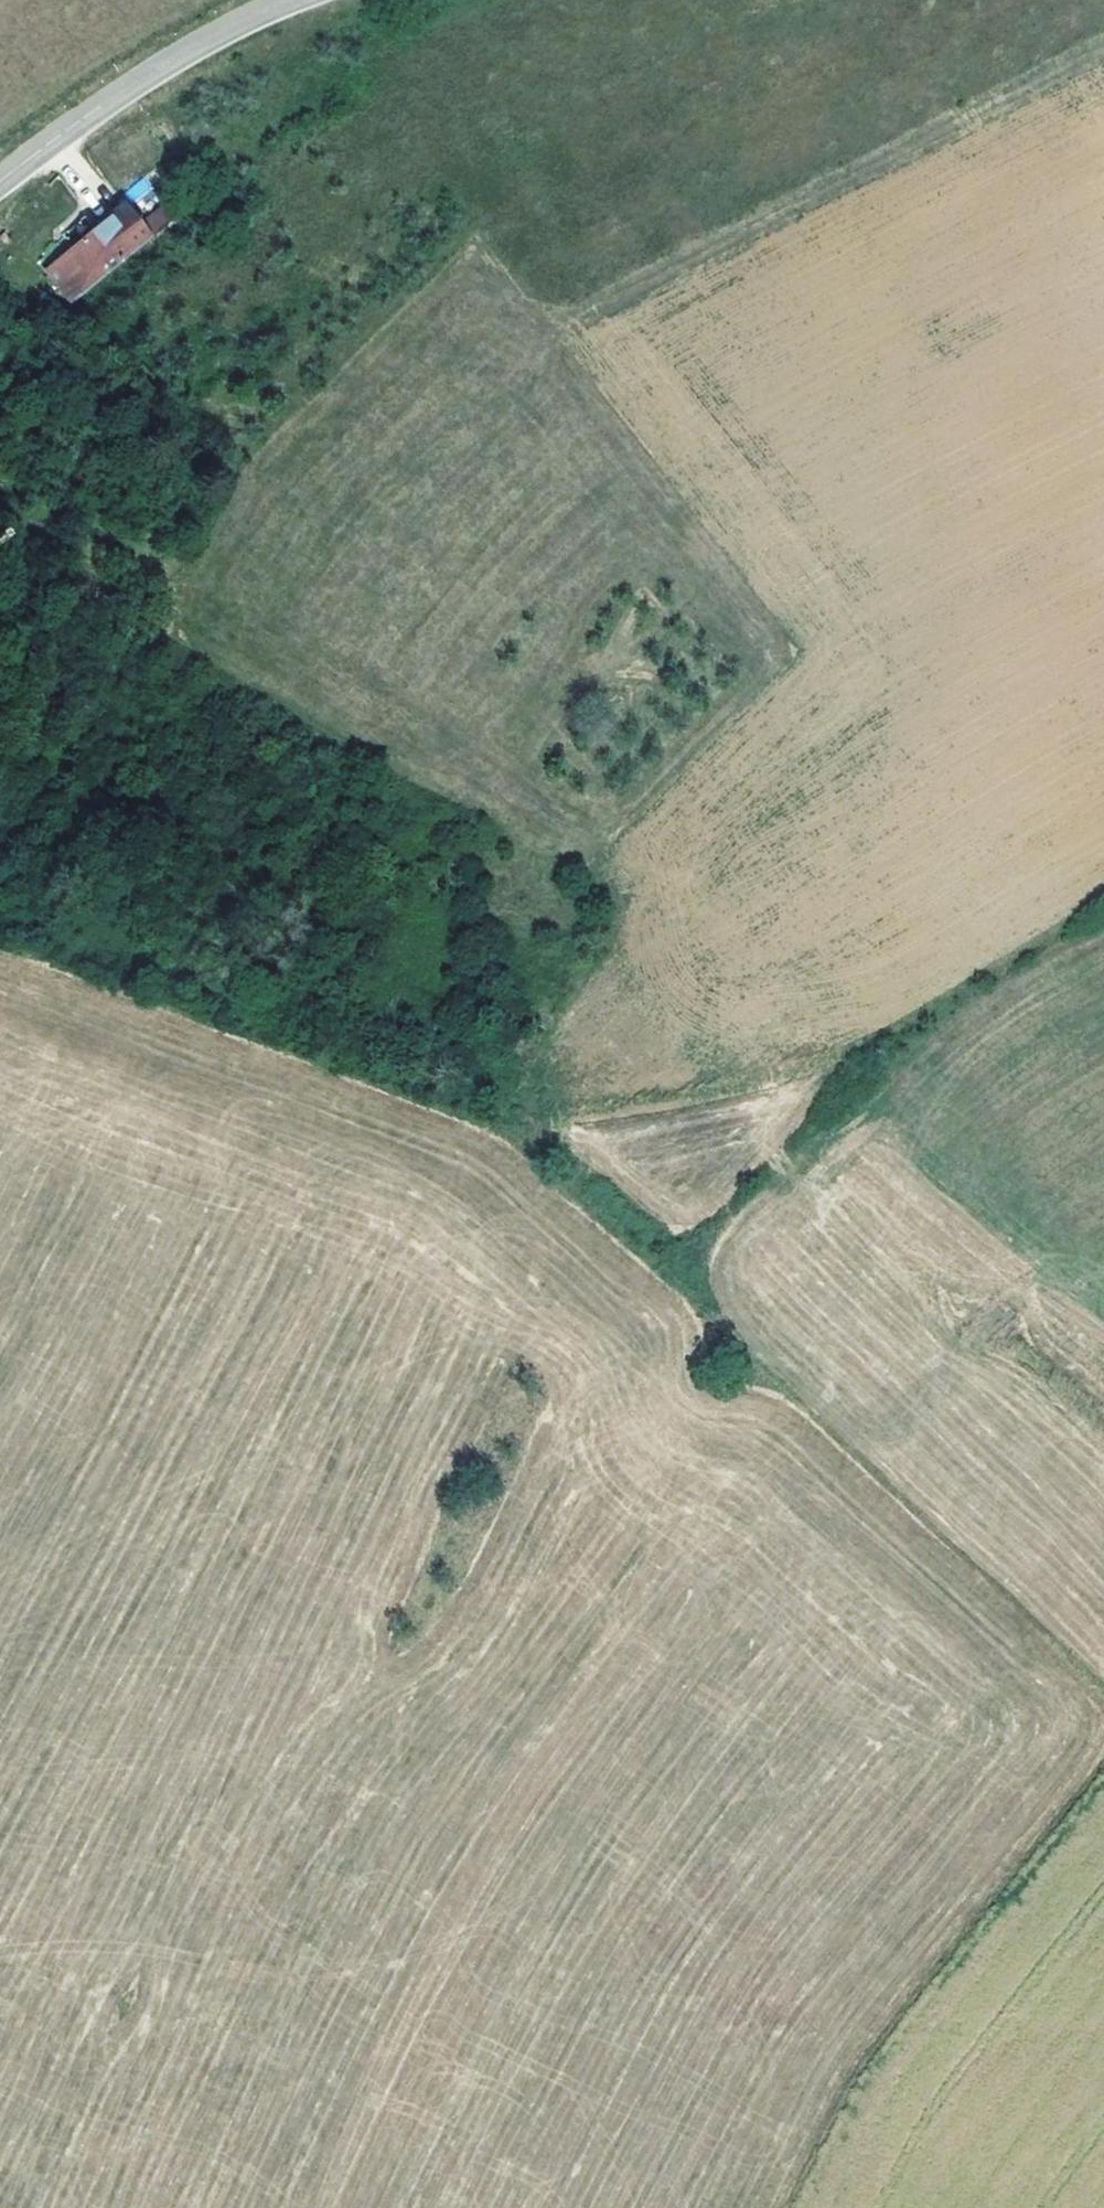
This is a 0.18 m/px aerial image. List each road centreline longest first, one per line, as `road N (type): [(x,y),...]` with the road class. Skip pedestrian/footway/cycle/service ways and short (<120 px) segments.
road 1 (tertiary): [(285,0),(152,71),(0,181)]

